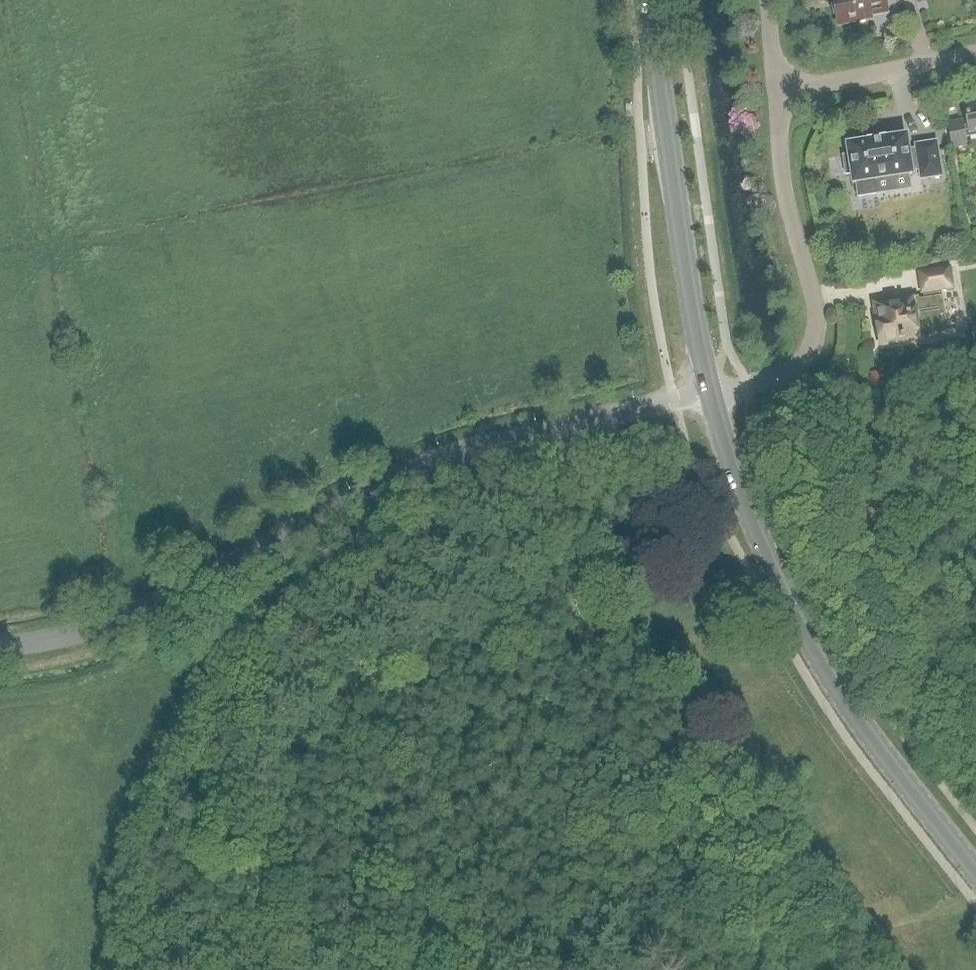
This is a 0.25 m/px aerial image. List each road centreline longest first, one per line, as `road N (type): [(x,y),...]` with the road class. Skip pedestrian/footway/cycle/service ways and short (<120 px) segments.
road 1 (unclassified): [(0,646),(129,616),(433,464),(710,393)]
road 2 (secondary): [(975,870),(873,738),(790,604),(735,478),(710,393)]
road 3 (secondary): [(710,393),(651,0)]
road 4 (unclassified): [(747,384),(791,373),(816,333),(783,183),(777,91)]
road 5 (unclassified): [(777,91),(975,51)]

